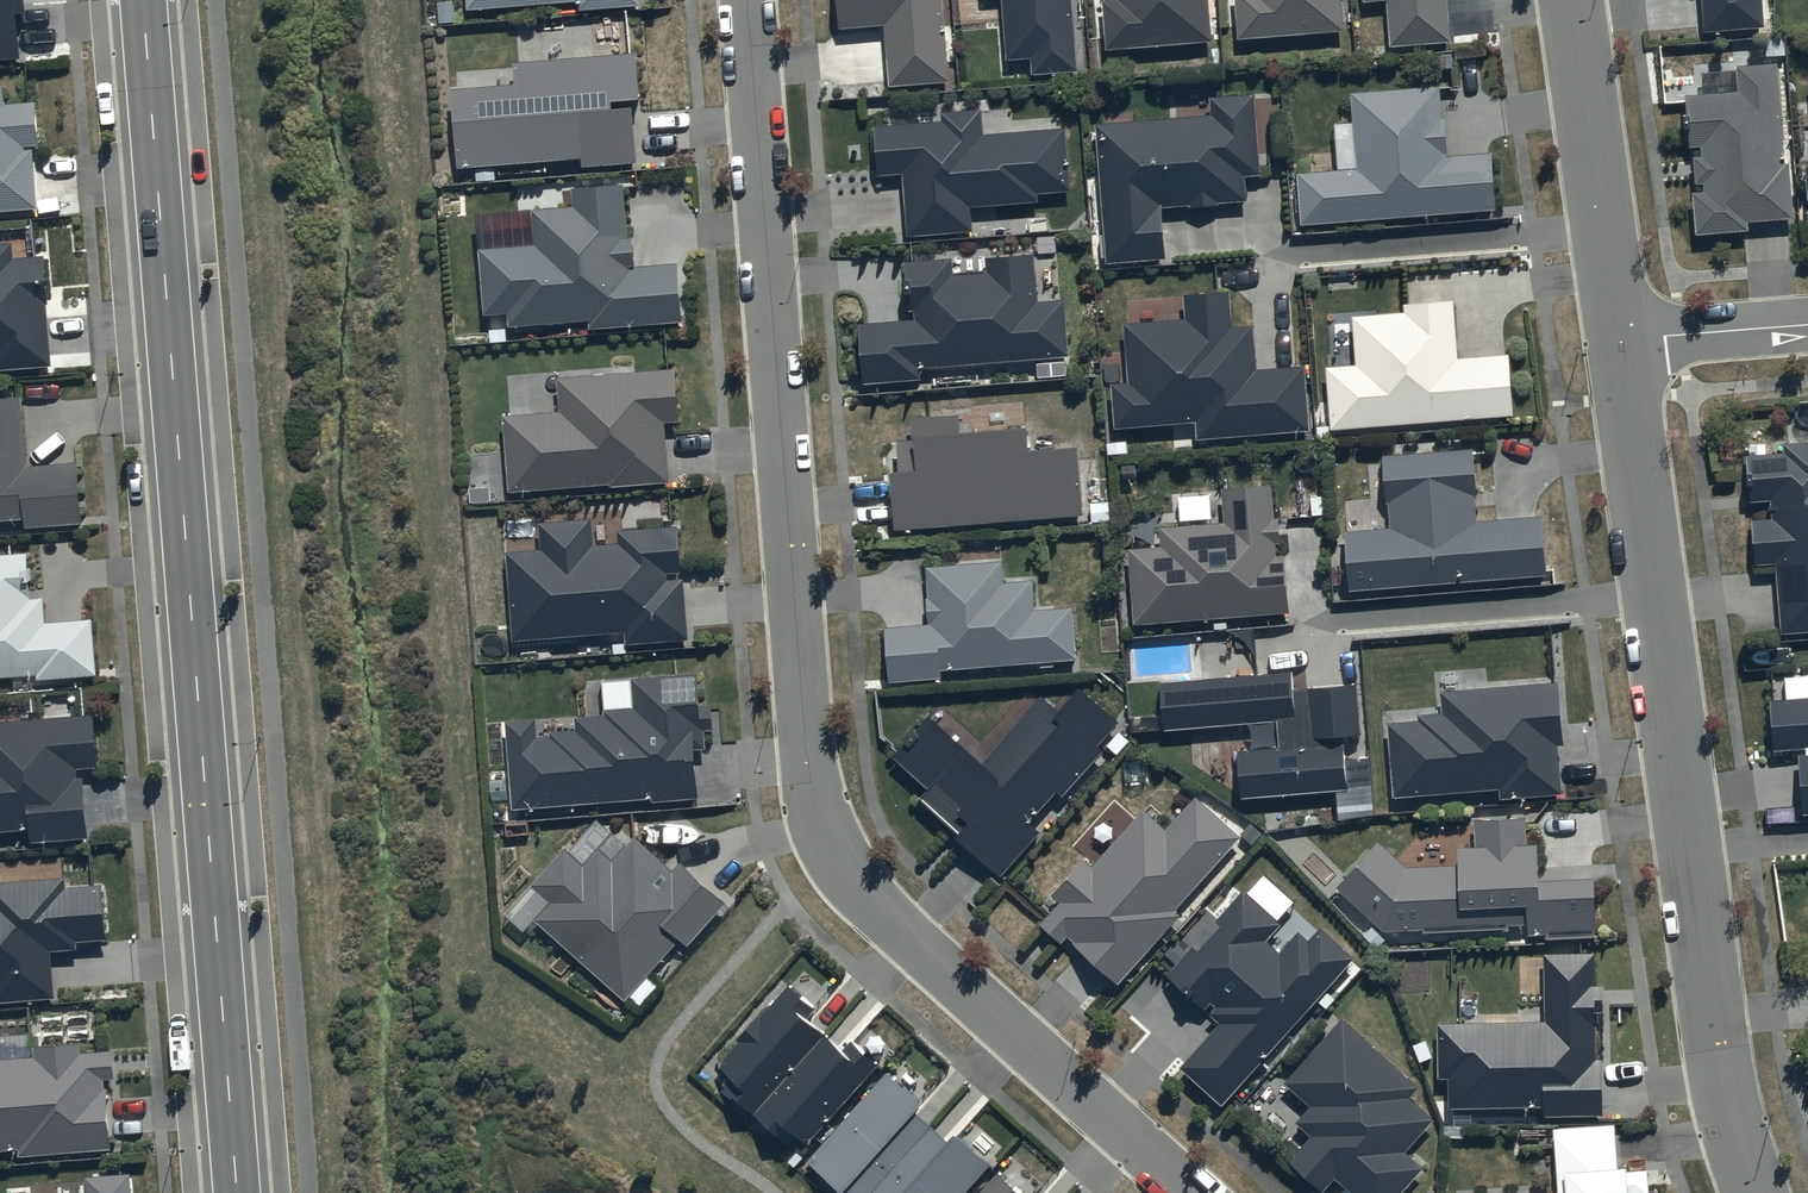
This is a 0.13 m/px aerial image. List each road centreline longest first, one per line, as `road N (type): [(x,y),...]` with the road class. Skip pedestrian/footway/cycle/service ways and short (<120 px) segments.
road 1 (residential): [(1198,1192),(871,908),(832,856),(806,738),(751,0)]
road 2 (tertiary): [(237,1192),(142,0)]
road 3 (tertiary): [(1755,1192),(1712,1004),(1620,343)]
road 4 (tertiary): [(1620,343),(1572,0)]
road 5 (residential): [(1807,325),(1620,343)]

